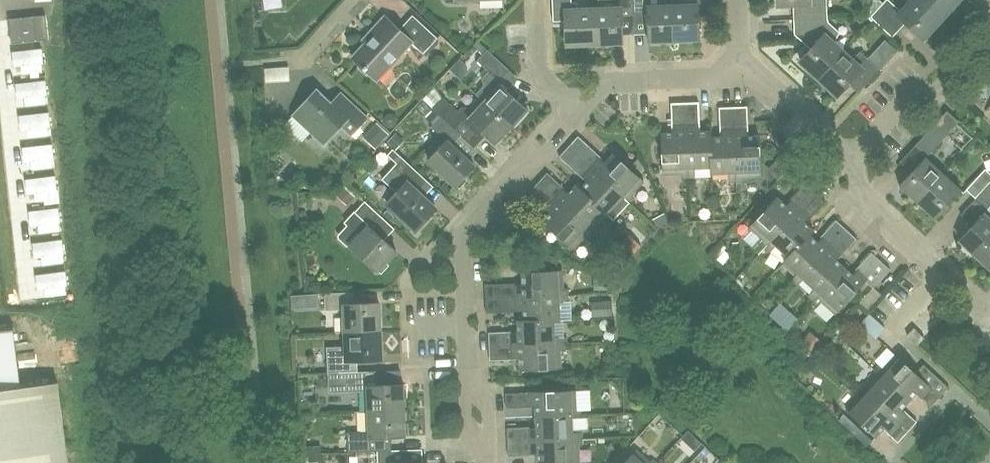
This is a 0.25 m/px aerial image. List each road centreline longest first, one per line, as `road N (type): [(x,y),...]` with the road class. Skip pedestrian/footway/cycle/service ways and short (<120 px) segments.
road 1 (residential): [(465,379),(463,244),(572,113)]
road 2 (residential): [(989,307),(879,210),(852,158)]
road 3 (residential): [(852,158),(931,76),(948,75),(989,43)]
road 4 (residential): [(572,113),(622,83),(739,73)]
road 5 (residential): [(852,158),(765,74),(739,73)]
road 6 (residential): [(572,113),(538,72),(537,0)]
road 7 (residential): [(263,62),(316,50),(363,0)]

